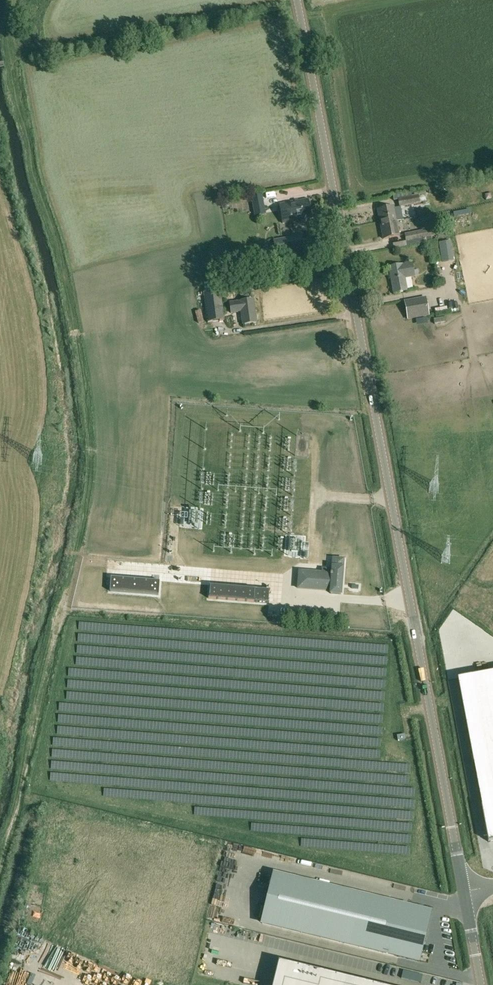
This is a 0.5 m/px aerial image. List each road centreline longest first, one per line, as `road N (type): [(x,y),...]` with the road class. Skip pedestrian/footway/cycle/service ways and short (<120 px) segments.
road 1 (secondary): [(464,893),(297,0)]

